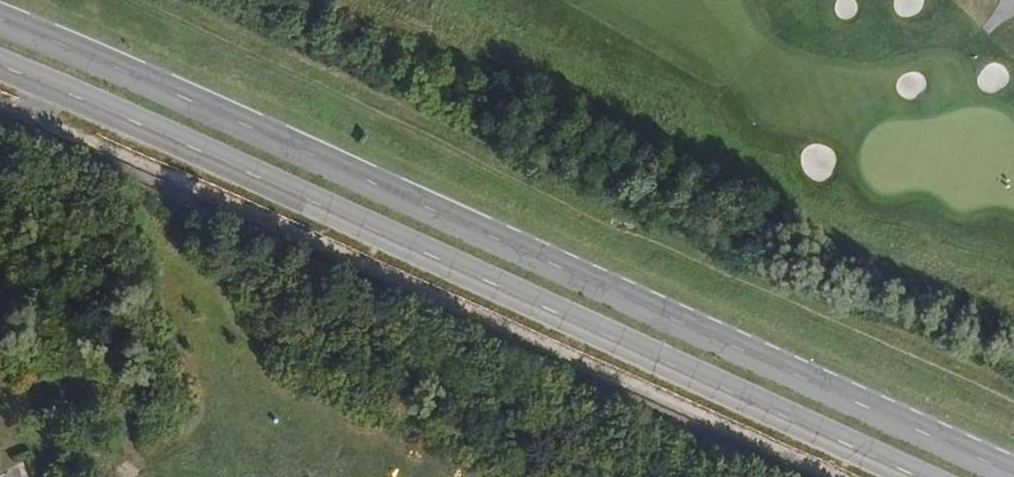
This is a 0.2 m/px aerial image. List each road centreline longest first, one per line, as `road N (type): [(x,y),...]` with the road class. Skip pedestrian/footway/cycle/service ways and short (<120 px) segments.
road 1 (primary): [(1013,475),(0,23)]
road 2 (primary): [(0,66),(914,476)]

